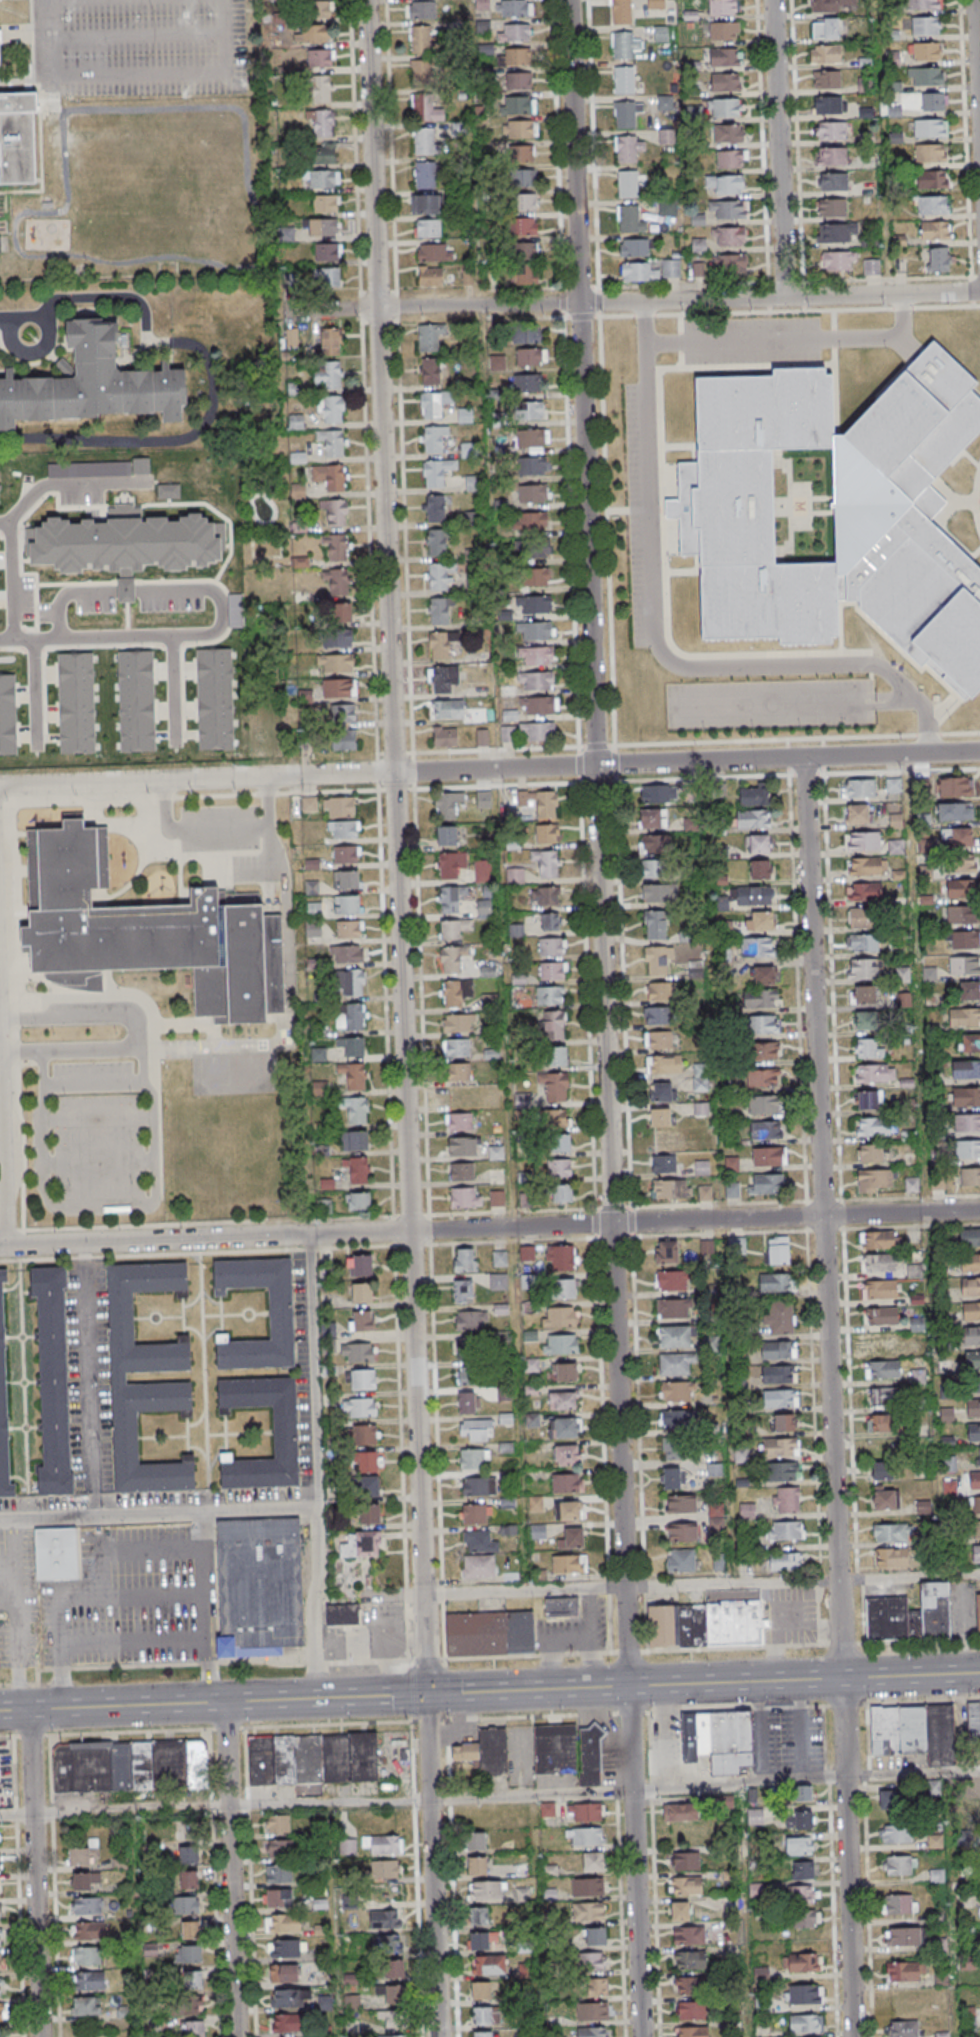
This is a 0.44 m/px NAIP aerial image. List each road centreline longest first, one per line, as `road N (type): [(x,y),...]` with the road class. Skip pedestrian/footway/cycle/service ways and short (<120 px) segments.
road 1 (residential): [(641,2036),(569,0)]
road 2 (residential): [(852,2036),(803,758)]
road 3 (residential): [(979,1211),(3,1247)]
road 4 (secondary): [(979,1673),(28,1709)]
road 5 (residential): [(438,2036),(409,1231)]
road 6 (residential): [(979,292),(270,313)]
road 7 (residential): [(393,772),(377,309)]
road 8 (residential): [(409,1231),(393,772)]
road 9 (residential): [(393,772),(0,790)]
road 10 (residential): [(979,752),(595,765)]
road 11 (residential): [(236,2036),(224,1702)]
road 12 (residential): [(0,640),(216,631),(221,607),(214,593),(140,591)]
road 13 (residential): [(40,2036),(28,1709)]
road 14 (residential): [(377,309),(366,0)]
road 15 (residential): [(784,298),(772,0)]
road 16 (residential): [(595,765),(393,772)]
road 17 (residential): [(0,524),(54,483),(143,480)]
road 18 (residential): [(9,519),(12,640)]

